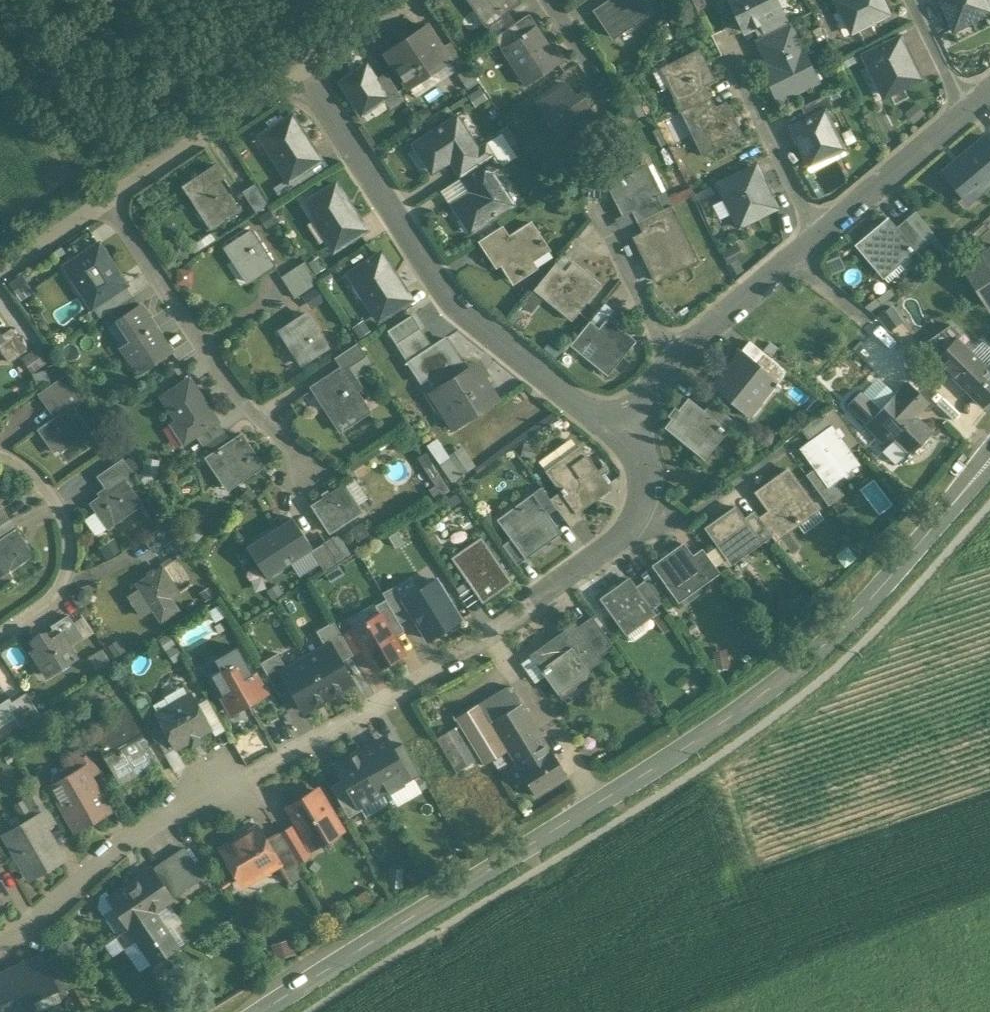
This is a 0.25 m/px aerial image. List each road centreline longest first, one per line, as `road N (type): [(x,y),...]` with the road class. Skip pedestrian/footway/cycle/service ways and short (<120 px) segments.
road 1 (secondary): [(989,455),(870,595),(781,679),(257,1011)]
road 2 (residential): [(632,432),(591,414),(456,304),(299,71)]
road 3 (residential): [(107,199),(257,416),(322,477)]
road 4 (residential): [(0,945),(146,823),(233,788)]
road 5 (residential): [(652,475),(641,534),(485,640)]
road 6 (residential): [(0,454),(29,464),(70,531),(65,576),(0,632)]
road 7 (residential): [(107,199),(299,71)]
road 8 (residential): [(823,239),(733,61)]
road 9 (residential): [(970,107),(823,239)]
road 10 (residential): [(799,260),(681,363)]
road 11 (residential): [(681,363),(609,226)]
road 12 (residential): [(0,270),(107,199)]
road 13 (residential): [(299,71),(403,0)]

